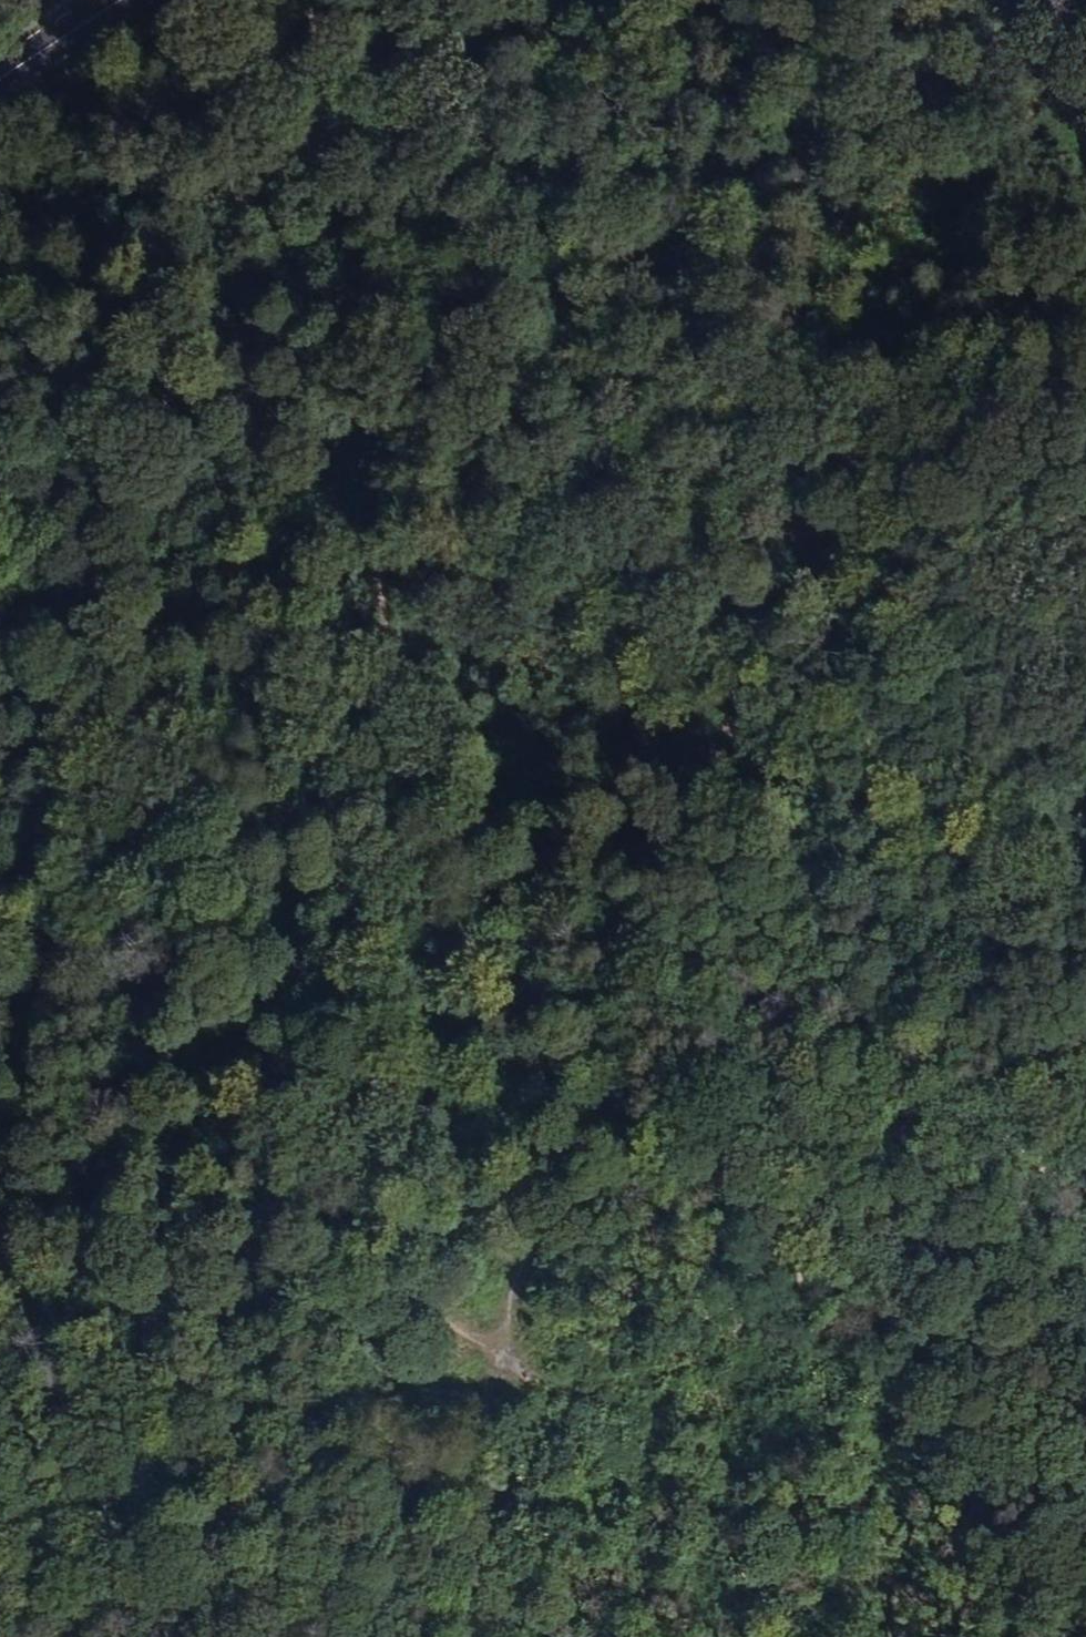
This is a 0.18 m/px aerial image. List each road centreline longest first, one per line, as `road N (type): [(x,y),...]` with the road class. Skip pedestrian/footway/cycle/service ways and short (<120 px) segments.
road 1 (track): [(491,1182),(663,1111),(760,1096),(1085,1086)]
road 2 (primary): [(137,0),(0,84)]

